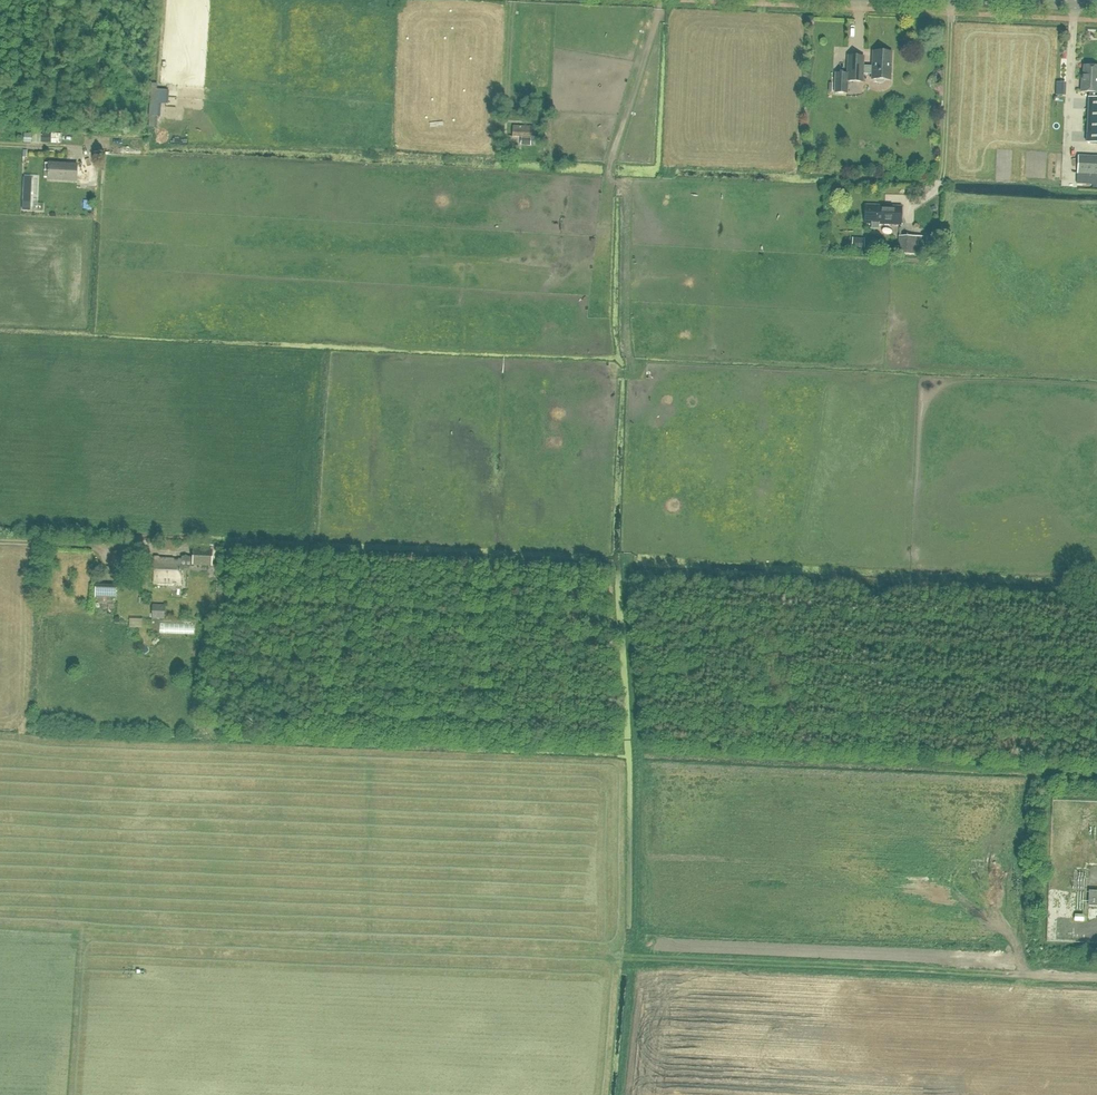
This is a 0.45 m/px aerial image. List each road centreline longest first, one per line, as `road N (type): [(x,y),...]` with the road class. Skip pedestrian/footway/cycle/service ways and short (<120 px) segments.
road 1 (track): [(1096,976),(626,960)]

